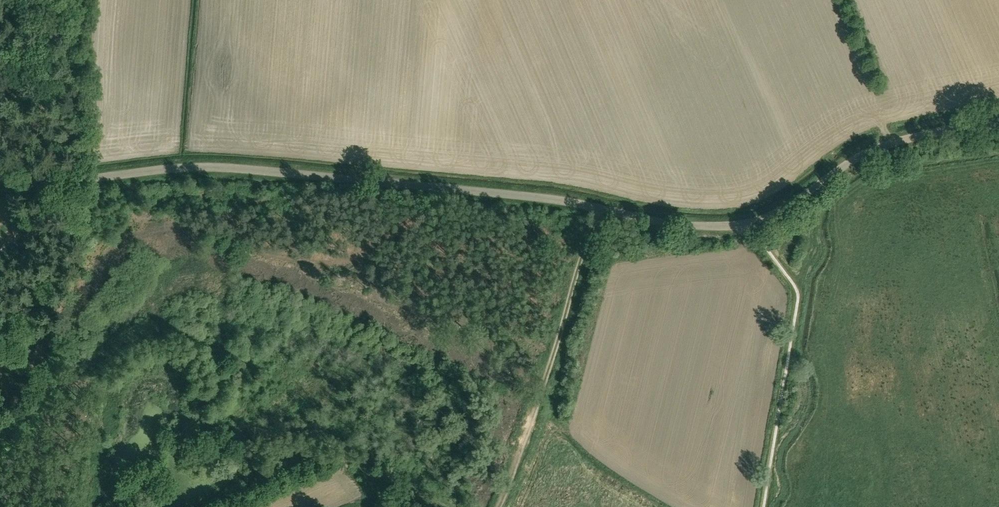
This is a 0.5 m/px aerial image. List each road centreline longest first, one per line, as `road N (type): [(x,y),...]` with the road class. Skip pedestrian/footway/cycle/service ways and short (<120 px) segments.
road 1 (unclassified): [(0,179),(45,184),(218,167),(560,200),(658,222),(729,226),(789,206),(875,147),(998,118)]

